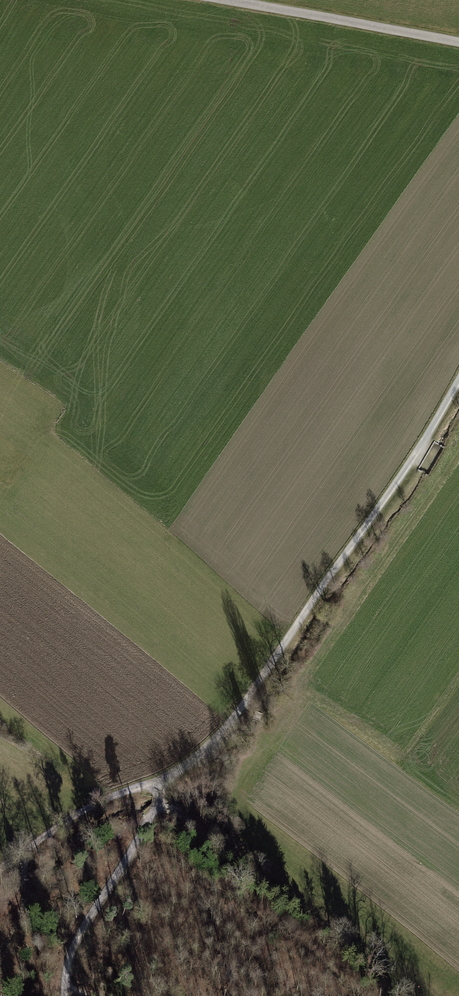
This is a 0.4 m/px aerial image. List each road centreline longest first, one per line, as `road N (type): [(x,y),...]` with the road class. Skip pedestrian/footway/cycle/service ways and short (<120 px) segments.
road 1 (track): [(168,778),(244,707),(458,379)]
road 2 (track): [(64,995),(76,942),(168,778)]
road 3 (track): [(232,0),(458,42)]
road 4 (track): [(0,867),(104,803),(168,778)]

